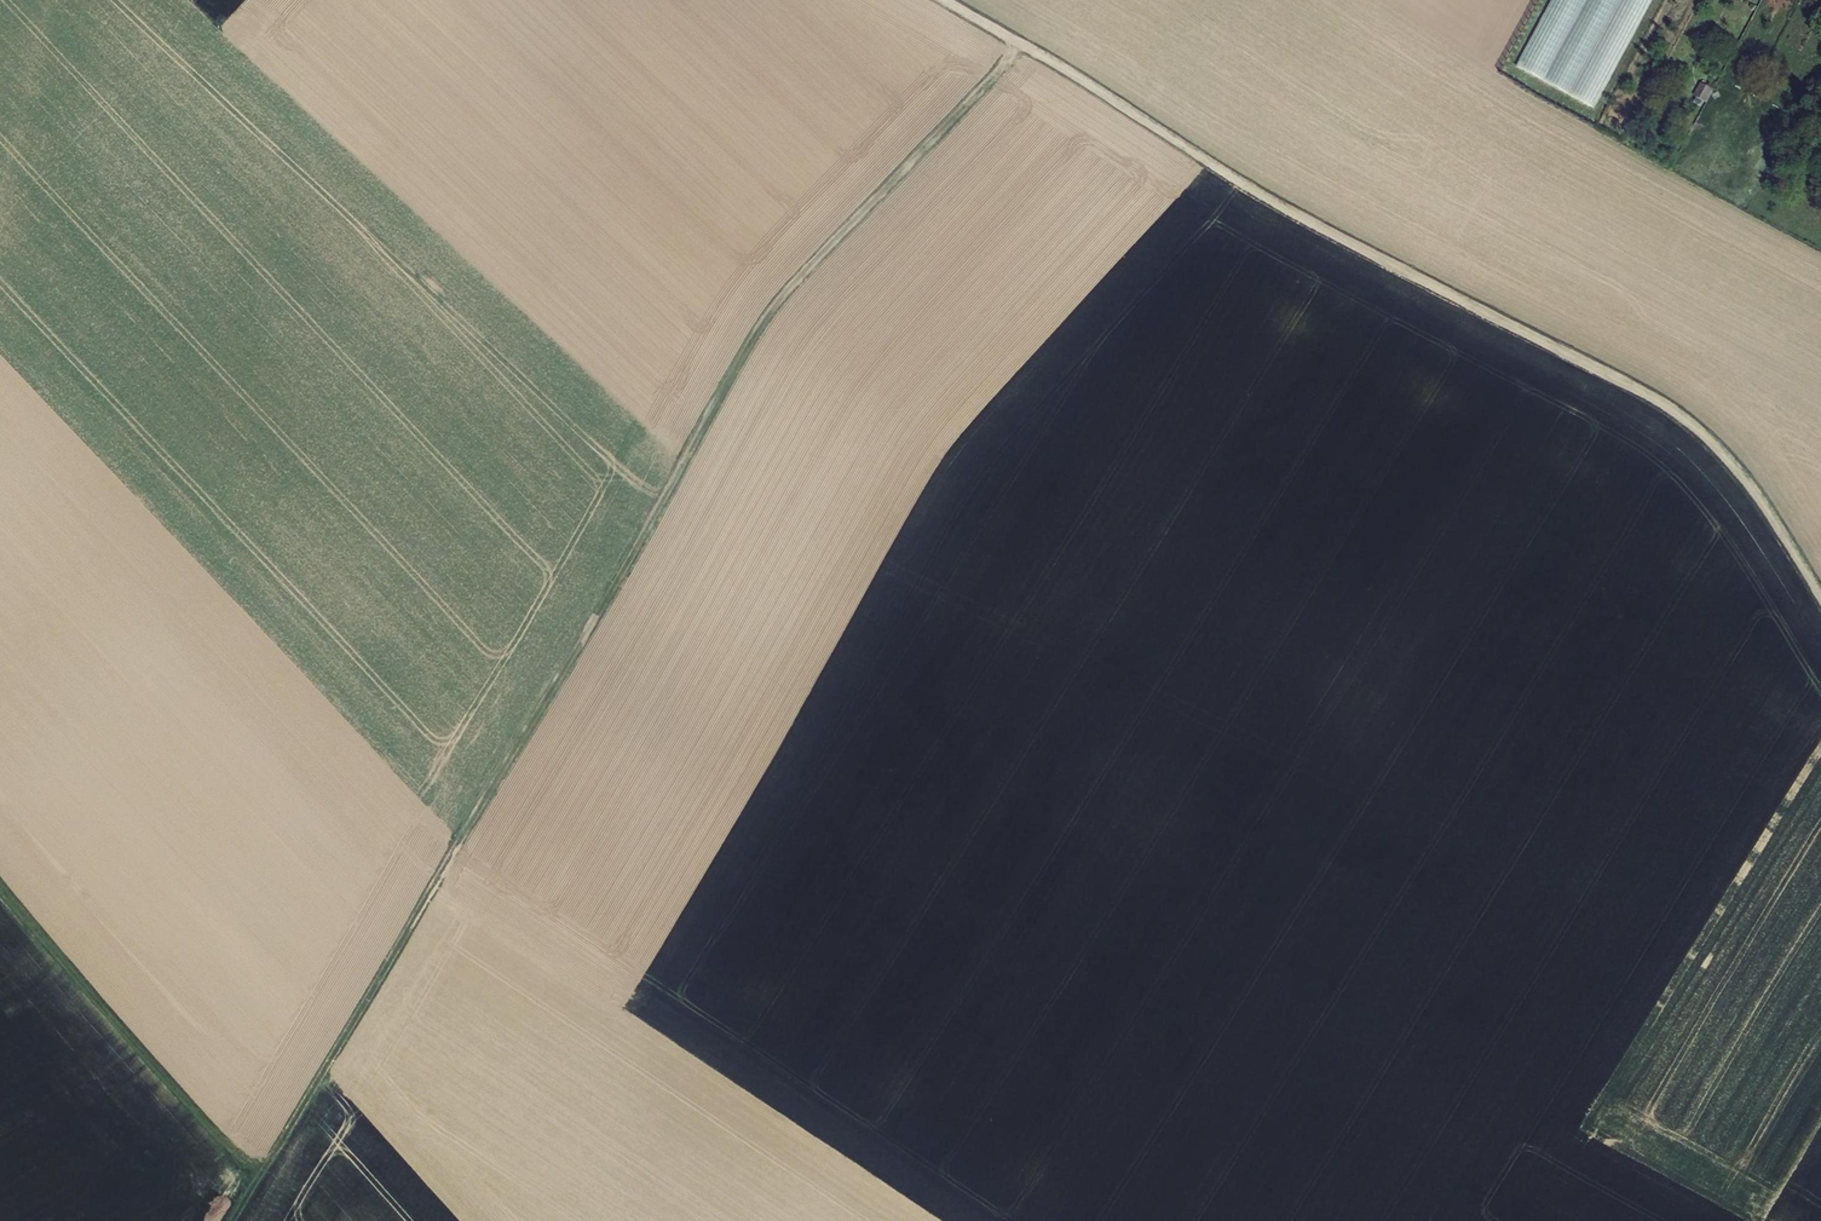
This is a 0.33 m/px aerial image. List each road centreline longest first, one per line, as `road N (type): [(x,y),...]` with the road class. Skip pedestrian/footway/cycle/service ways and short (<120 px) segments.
road 1 (track): [(254,1177),(770,315),(1020,43)]
road 2 (track): [(1820,594),(1729,461),(1679,413),(1313,224),(948,0)]
road 3 (track): [(0,883),(254,1177)]

